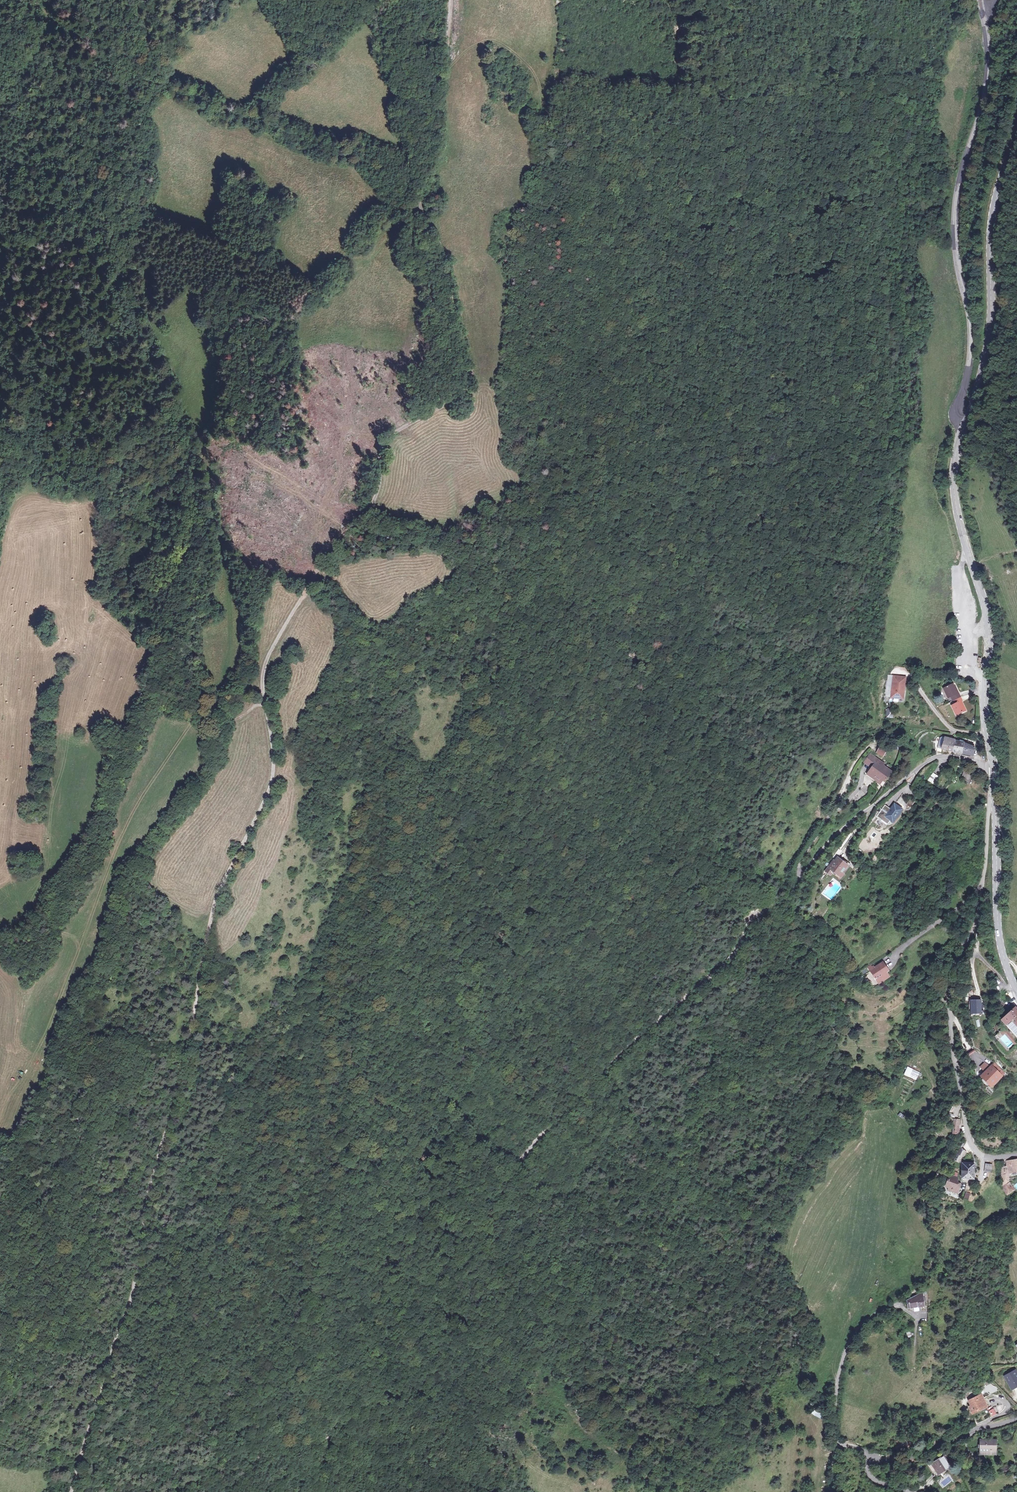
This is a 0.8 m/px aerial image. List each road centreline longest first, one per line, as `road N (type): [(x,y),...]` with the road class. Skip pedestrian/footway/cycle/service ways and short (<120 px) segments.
road 1 (track): [(71,1491),(133,1286),(144,1205),(212,909),(270,788),(263,703)]
road 2 (track): [(794,889),(750,919),(735,954),(621,1051),(537,1141),(394,1320),(347,1403)]
road 3 (track): [(263,703),(261,680),(275,643),(323,564),(374,501),(383,442),(453,403),(471,384),(450,267),(423,207)]
road 4 (tertiary): [(984,18),(985,84),(954,210),(971,332),(956,415),(964,427)]
road 5 (unclassified): [(1016,1156),(985,1158),(971,1144),(949,1006),(955,958),(973,929),(995,796)]
road 6 (secondary): [(993,766),(985,712),(988,620),(955,493),(964,427)]
road 7 (secondary): [(964,427),(989,328),(992,208),(1016,128)]
road 8 (residential): [(993,766),(951,757),(924,765),(839,831),(794,889)]
road 9 (track): [(423,207),(422,181),(443,118),(451,0)]
road 10 (track): [(966,1132),(923,1199),(937,1241),(932,1270),(921,1289),(891,1304)]
road 11 (secondary): [(1016,989),(1000,932),(995,796)]
road 12 (unclassified): [(891,1304),(847,1343),(834,1445)]
road 13 (residential): [(1016,1418),(903,1458),(875,1457)]
road 14 (track): [(152,700),(226,721),(263,703)]

